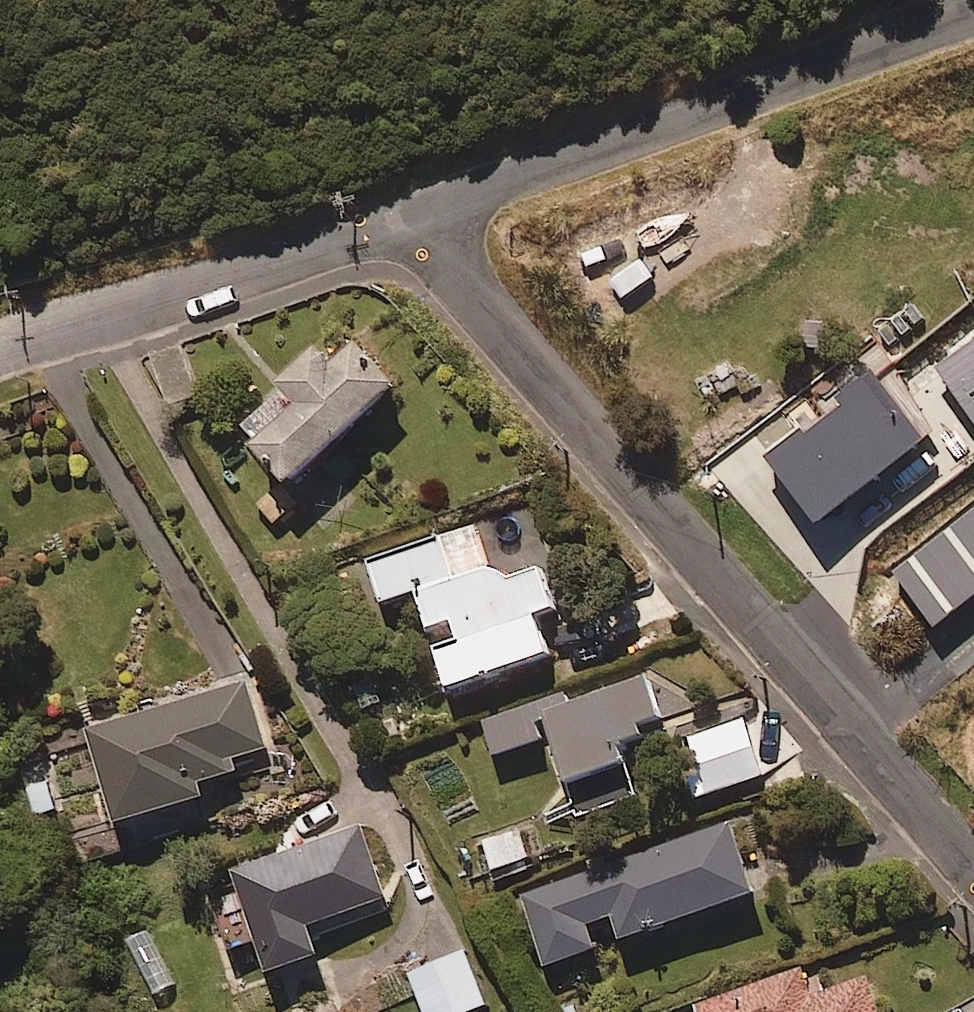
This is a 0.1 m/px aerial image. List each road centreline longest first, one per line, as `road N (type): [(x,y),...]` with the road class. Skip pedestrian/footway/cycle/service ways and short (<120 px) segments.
road 1 (residential): [(973,870),(453,279),(416,216)]
road 2 (residential): [(973,14),(416,216)]
road 3 (residential): [(416,216),(0,340)]

